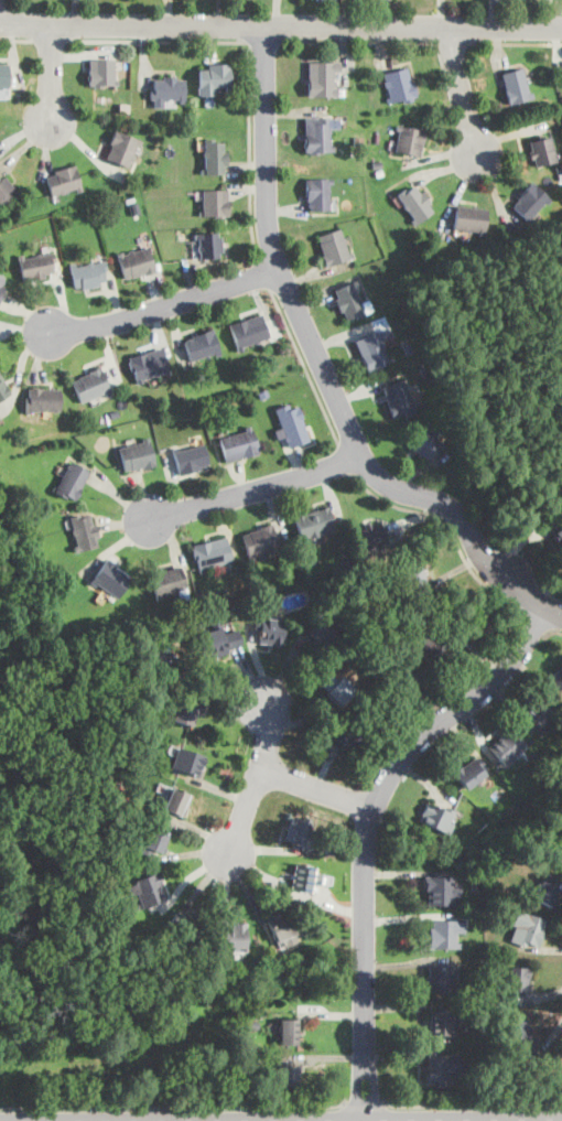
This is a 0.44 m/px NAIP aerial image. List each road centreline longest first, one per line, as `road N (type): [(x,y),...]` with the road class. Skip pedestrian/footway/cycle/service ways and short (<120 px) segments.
road 1 (residential): [(561,621),(505,580),(463,524),(425,497),(387,485),(365,457),(278,270),(267,195),(266,23)]
road 2 (residential): [(363,1120),(371,809),(389,773),(420,741),(493,687),(543,611)]
road 3 (residential): [(561,27),(0,21)]
road 4 (residential): [(278,270),(47,337)]
road 5 (residential): [(365,457),(138,522)]
road 6 (residential): [(231,862),(269,737),(268,698)]
road 7 (residential): [(451,26),(478,160)]

